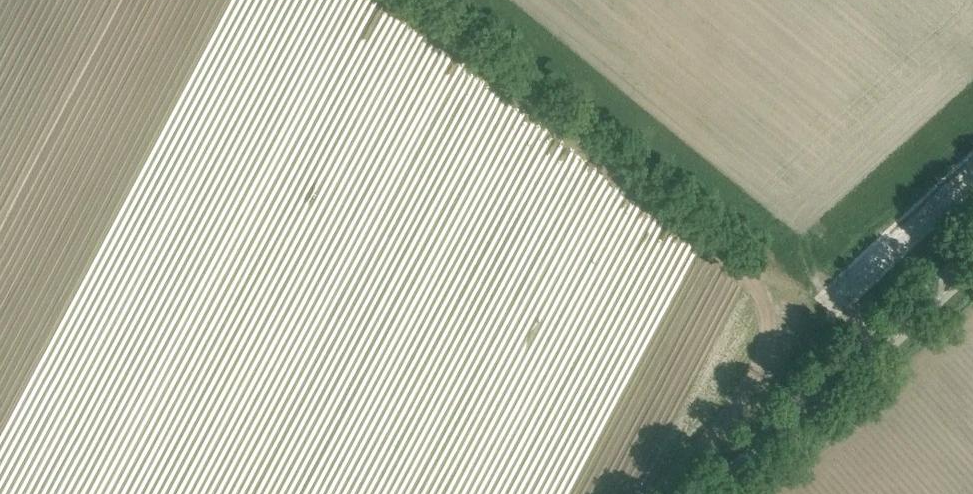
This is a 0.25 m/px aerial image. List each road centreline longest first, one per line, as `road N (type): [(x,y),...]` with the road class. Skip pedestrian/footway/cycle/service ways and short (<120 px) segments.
road 1 (tertiary): [(714,493),(972,258)]

